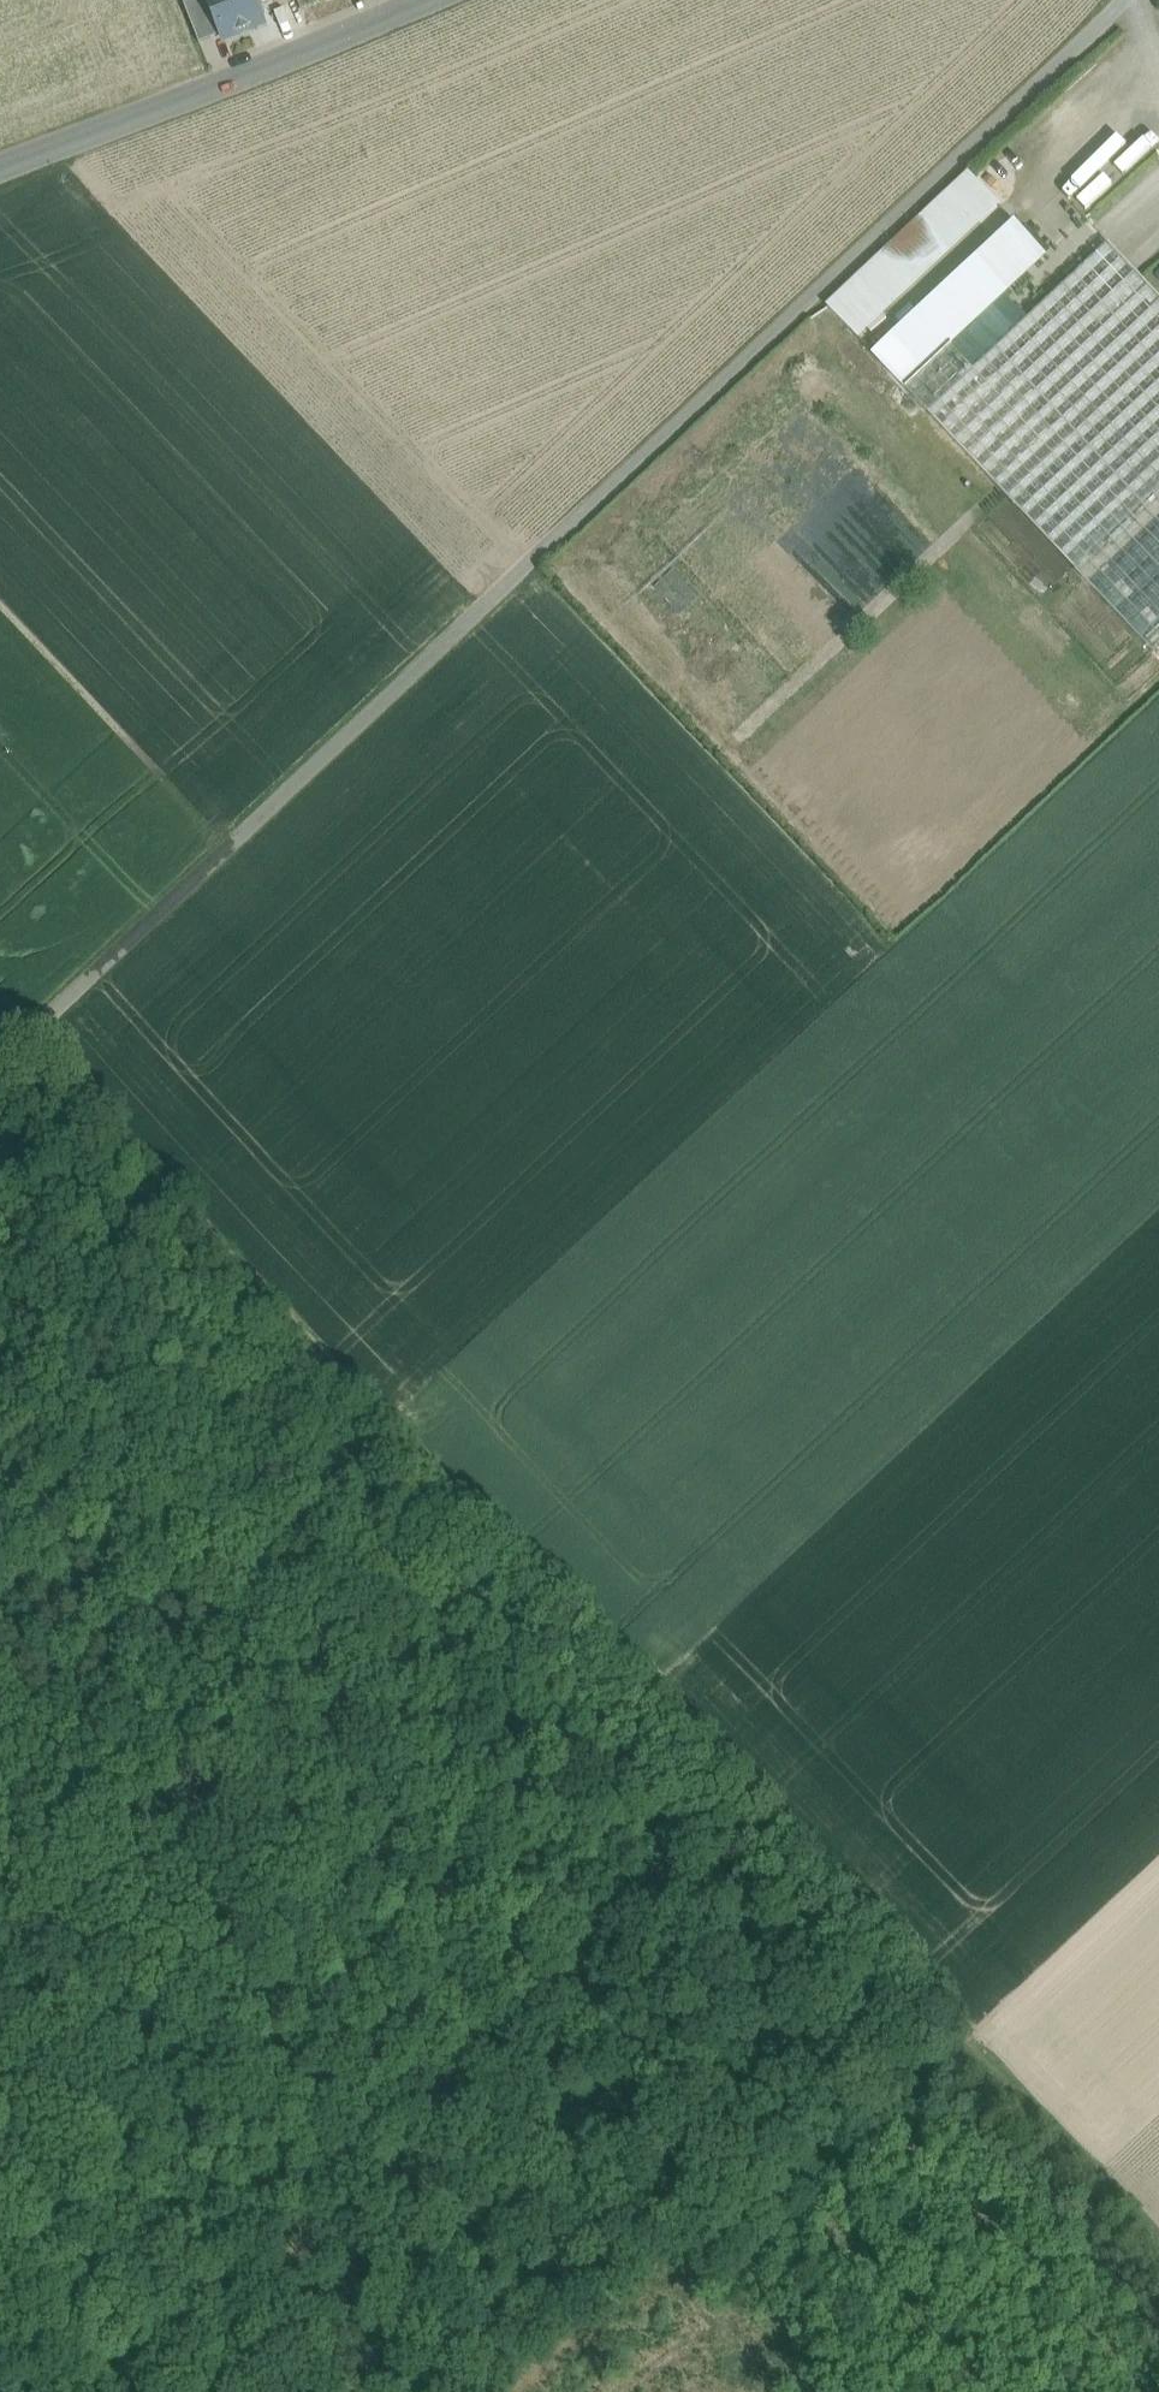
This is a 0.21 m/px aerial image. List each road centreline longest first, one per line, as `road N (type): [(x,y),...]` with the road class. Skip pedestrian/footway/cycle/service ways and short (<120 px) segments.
road 1 (track): [(23,1051),(339,1329),(929,2026),(1158,2328)]
road 2 (unclassified): [(1120,0),(0,1073)]
road 3 (unclassified): [(0,164),(398,0)]

